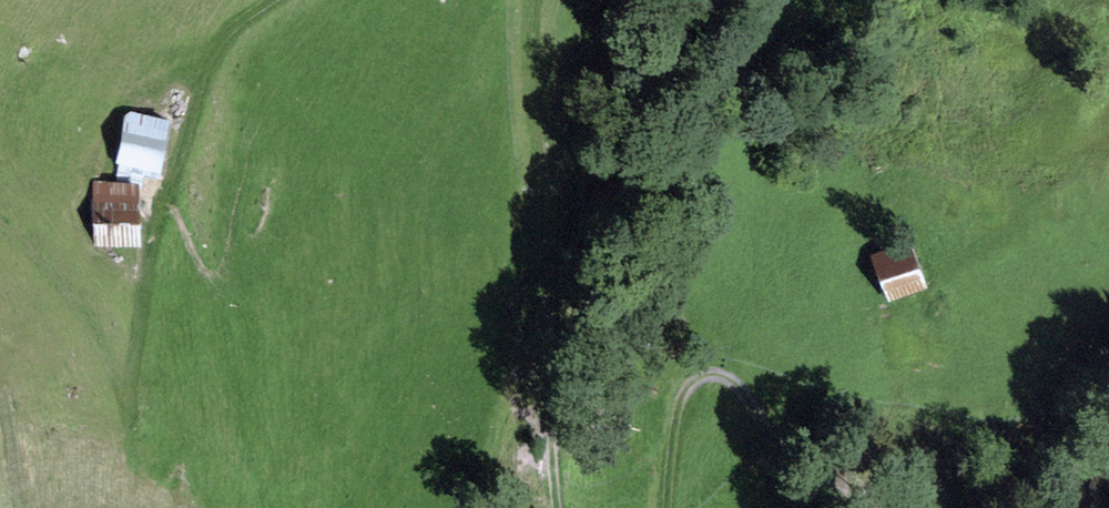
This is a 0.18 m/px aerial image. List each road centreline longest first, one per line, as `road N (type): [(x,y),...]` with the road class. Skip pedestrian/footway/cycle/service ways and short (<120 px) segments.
road 1 (track): [(263,0),(210,53),(162,217),(130,419),(107,353),(35,251),(0,222)]
road 2 (track): [(557,507),(546,309),(551,187),(520,39),(521,0)]
road 3 (track): [(798,507),(778,436),(739,387),(703,373),(683,418),(667,507)]
road 4 (track): [(0,381),(22,507)]

